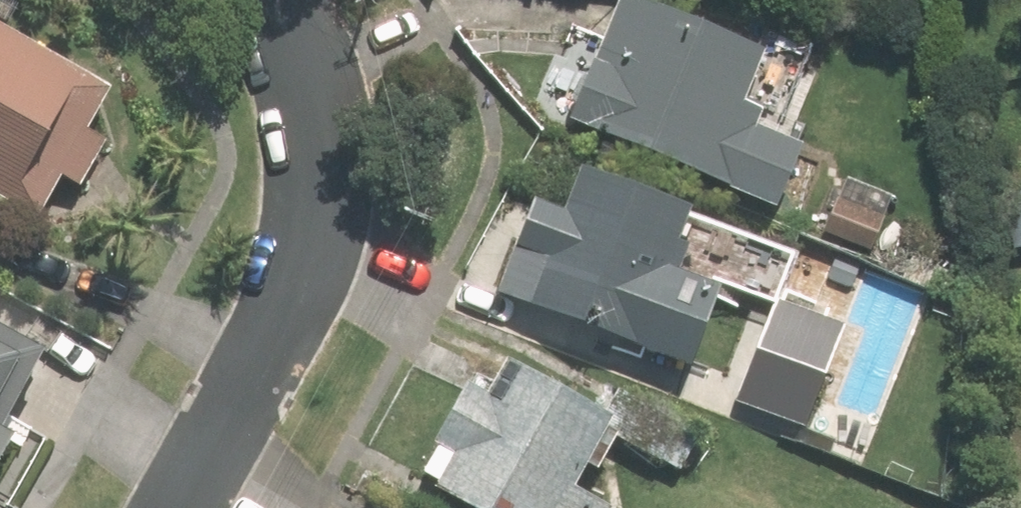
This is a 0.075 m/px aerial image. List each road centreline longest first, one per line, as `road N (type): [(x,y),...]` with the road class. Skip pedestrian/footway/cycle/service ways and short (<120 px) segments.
road 1 (residential): [(155,507),(283,271),(297,167),(291,75),(250,0)]

